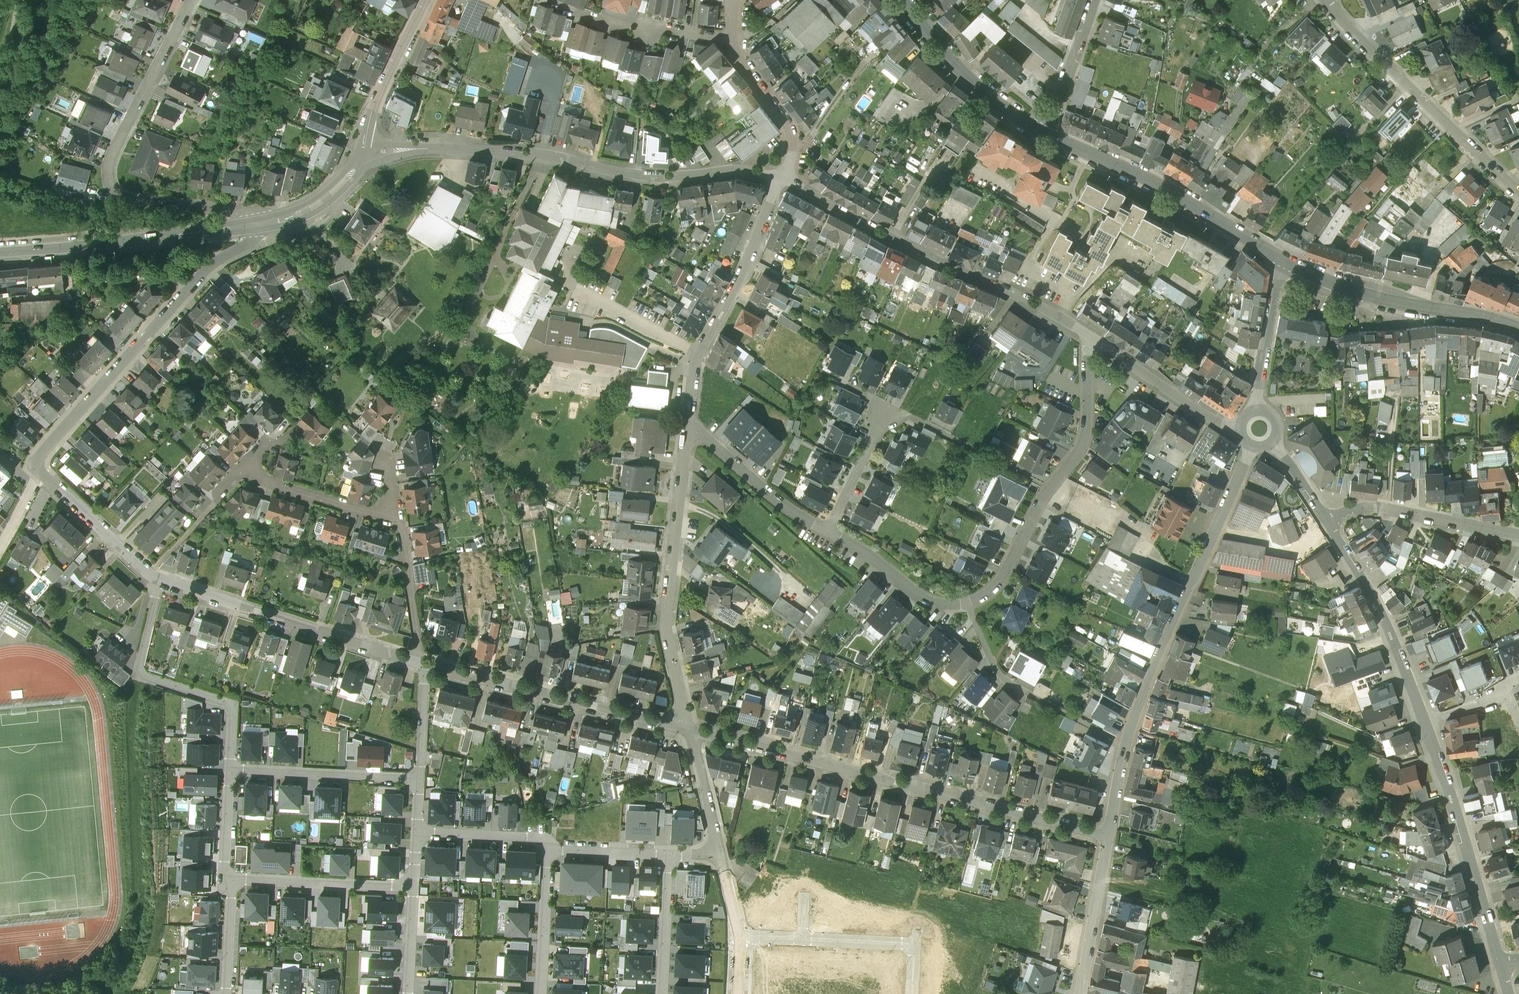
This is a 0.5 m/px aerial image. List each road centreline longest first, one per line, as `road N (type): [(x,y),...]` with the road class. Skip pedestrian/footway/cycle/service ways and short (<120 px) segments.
road 1 (residential): [(827,532),(922,598),(965,604),(983,597),(1079,451),(1094,340)]
road 2 (residential): [(1108,832),(686,729)]
road 3 (residential): [(414,662),(159,580),(39,472)]
road 4 (residential): [(364,152),(527,153),(640,175),(746,171),(780,180)]
road 5 (residential): [(1249,445),(1138,709),(1108,832)]
road 6 (residential): [(245,228),(240,214),(124,198),(107,178),(193,0)]
road 7 (residential): [(780,180),(1060,316),(1094,340)]
road 8 (residential): [(39,472),(40,457),(164,318),(206,274),(261,241),(267,226)]
road 9 (residential): [(686,729),(666,631),(688,432)]
road 10 (tertiary): [(1044,134),(1155,183),(1286,262)]
road 11 (residential): [(688,432),(698,352),(744,270),(780,180)]
road 12 (residential): [(1518,192),(1326,0)]
road 13 (residential): [(686,729),(428,665)]
road 14 (residential): [(1424,724),(1499,959)]
road 15 (residential): [(0,253),(245,228)]
road 16 (tertiary): [(1286,262),(1362,294),(1518,329)]
road 17 (residential): [(1326,522),(1384,618),(1424,724)]
road 18 (tertiary): [(901,0),(976,86),(1044,134)]
road 19 (residential): [(1326,522),(1372,508),(1518,536)]
road 20 (residential): [(421,781),(229,770)]
road 21 (residential): [(415,887),(232,877)]
road 22 (residential): [(1094,340),(1240,431)]
road 23 (residential): [(688,432),(827,532)]
road 24 (residential): [(364,152),(371,113),(428,0)]
road 25 (residential): [(137,675),(233,706),(229,770)]
road 26 (residential): [(734,40),(646,33),(573,10)]
road 27 (residential): [(242,473),(398,523)]
road 28 (residential): [(1108,832),(1080,993)]
road 29 (residential): [(734,40),(740,62),(789,132),(793,153),(780,180)]
road 30 (residential): [(803,941),(914,946),(912,993)]
road 31 (residential): [(1257,409),(1286,262)]
road 32 (residential): [(1044,134),(1095,0)]
road 33 (residential): [(550,850),(542,993)]
road 34 (residential): [(398,523),(414,662)]
road 35 (residential): [(827,532),(890,408)]
road 36 (residential): [(668,856),(660,993)]
road 37 (residential): [(550,850),(540,839),(418,832)]
road 38 (residential): [(720,857),(686,729)]
road 39 (residential): [(267,226),(328,198),(364,152)]

